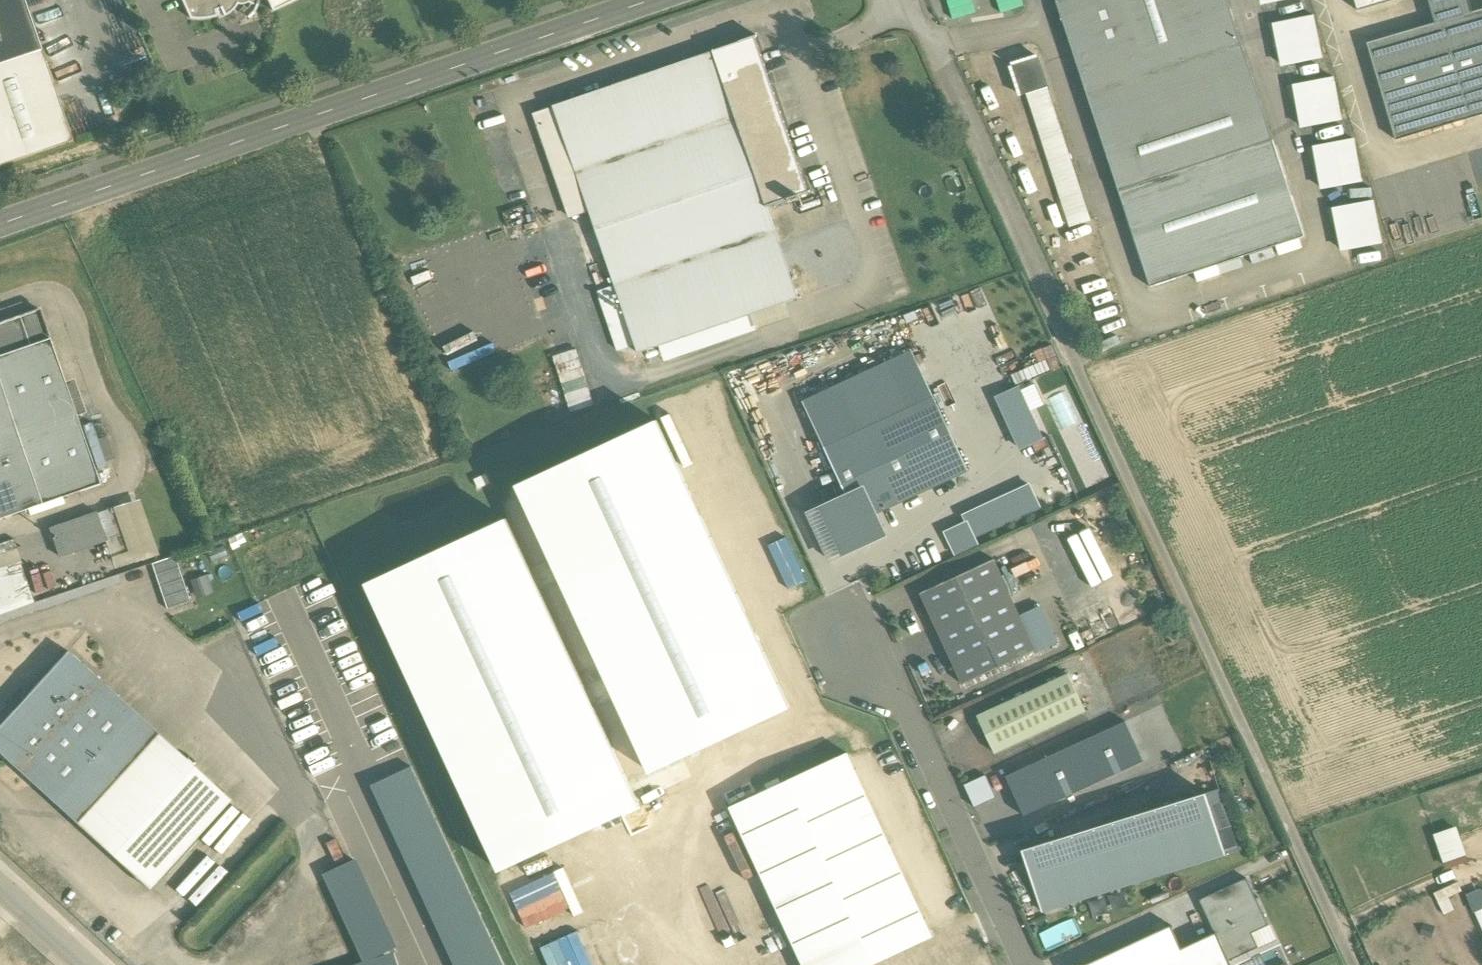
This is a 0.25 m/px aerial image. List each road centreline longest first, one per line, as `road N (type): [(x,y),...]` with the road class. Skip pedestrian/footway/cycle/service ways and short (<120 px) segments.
road 1 (track): [(898,0),(942,44),(1357,964)]
road 2 (tertiary): [(0,225),(654,0)]
road 3 (unclassified): [(89,964),(0,883)]

